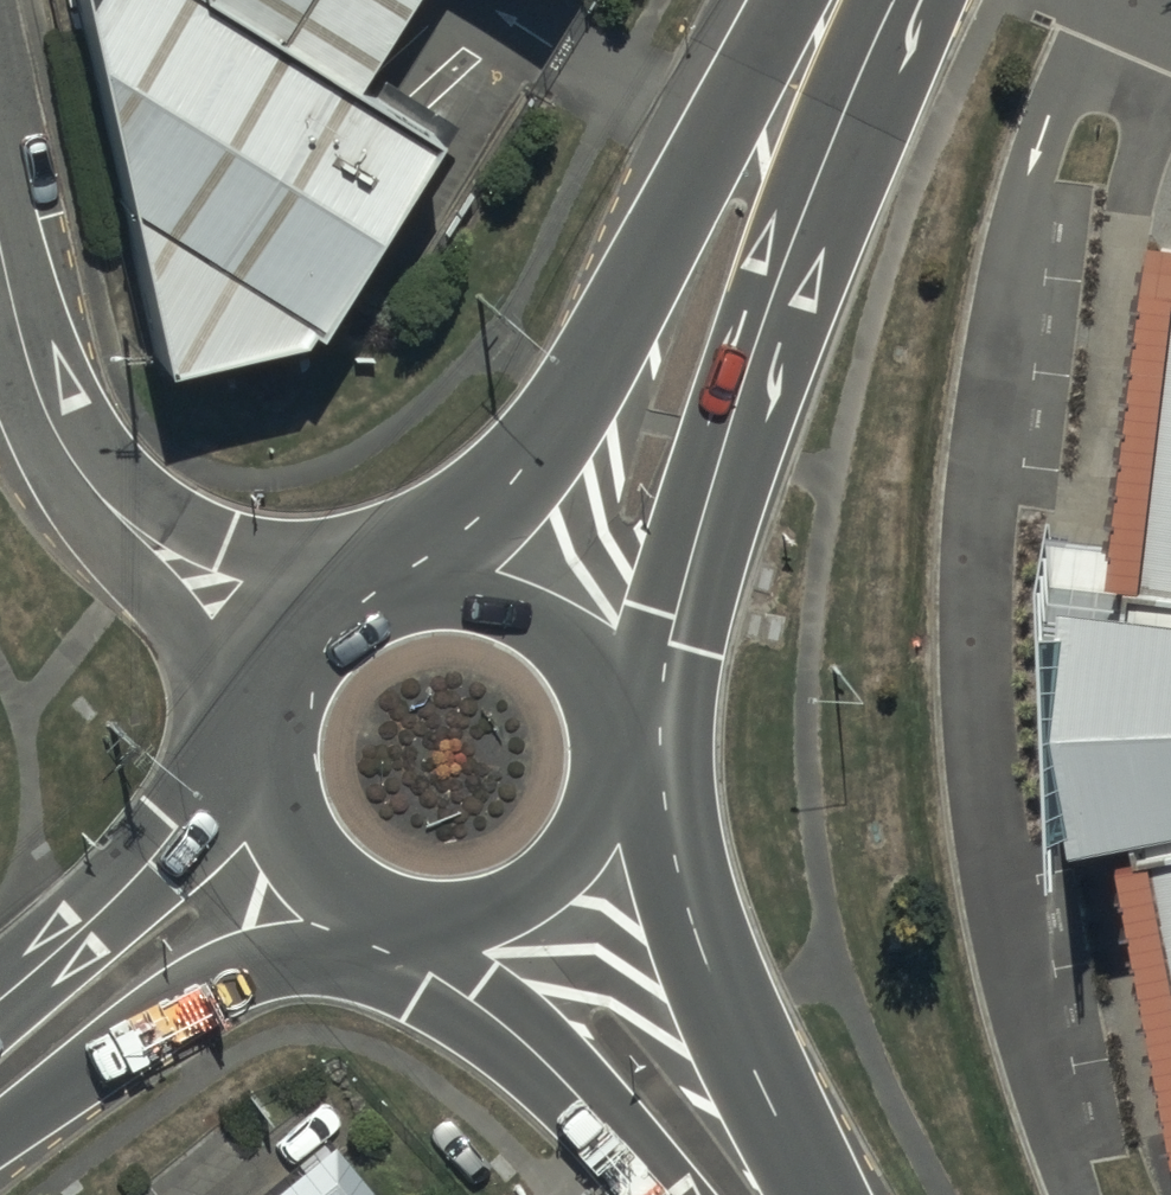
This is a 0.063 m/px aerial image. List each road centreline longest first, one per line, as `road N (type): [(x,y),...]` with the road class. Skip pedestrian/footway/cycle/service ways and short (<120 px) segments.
road 1 (secondary): [(757,147),(785,237),(669,615),(608,735)]
road 2 (secondary): [(395,592),(516,465),(584,376),(669,209),(757,147)]
road 3 (unclassified): [(298,671),(102,502),(65,456),(21,341),(0,251)]
road 4 (secondary): [(417,912),(156,1007),(0,1124)]
road 5 (secondary): [(595,815),(814,1194)]
road 6 (secondary): [(0,994),(89,923),(279,740)]
road 7 (secondary): [(653,1194),(417,912)]
road 8 (secondary): [(395,592),(479,588),(557,625),(600,695),(608,735)]
road 9 (secondary): [(417,912),(375,899),(308,851),(281,775),(279,740)]
road 10 (secondary): [(595,815),(545,880),(506,902),(462,913),(417,912)]
road 11 (secondary): [(757,147),(827,0)]
road 12 (secondary): [(298,671),(323,637),(395,592)]

